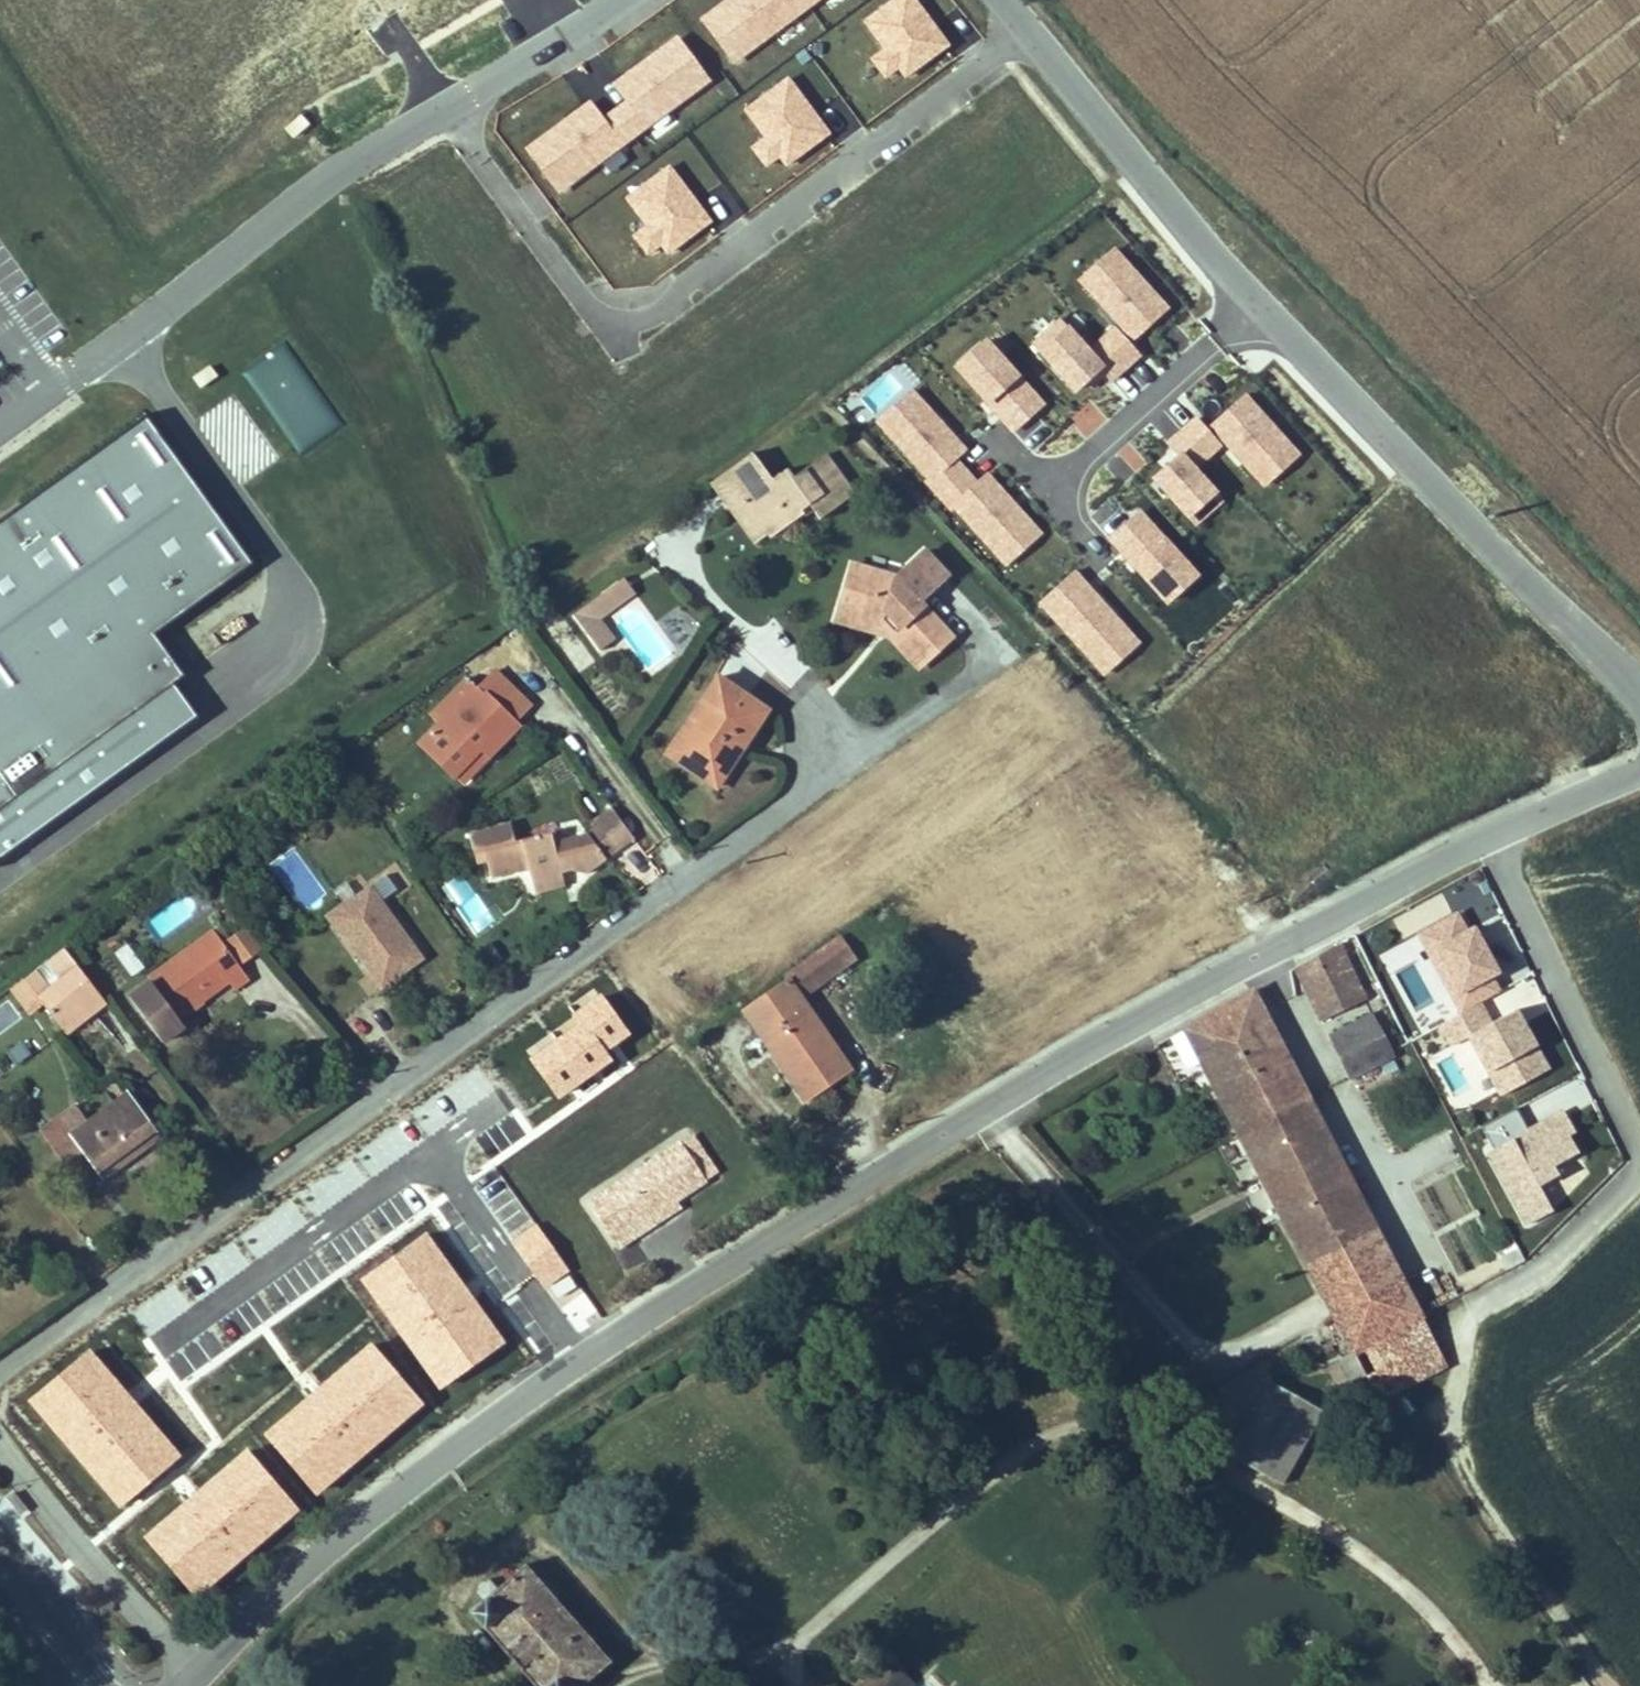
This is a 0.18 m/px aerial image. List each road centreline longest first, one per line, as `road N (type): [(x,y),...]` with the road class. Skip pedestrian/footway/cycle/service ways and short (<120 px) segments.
road 1 (unclassified): [(196,1677),(339,1538),(520,1400),(766,1243),(1264,955),(1639,764)]
road 2 (residential): [(681,550),(798,674),(814,712),(817,778),(645,911),(0,1356)]
road 3 (residential): [(443,109),(615,340),(1026,32)]
road 4 (unclassified): [(1262,307),(1639,709)]
road 5 (unclassified): [(0,432),(348,166),(443,109)]
road 6 (unclassified): [(1026,32),(1262,307)]
road 7 (residential): [(0,1443),(196,1677)]
road 8 (residential): [(1045,493),(1262,307)]
road 9 (unclassified): [(443,109),(620,0)]
road 10 (primary): [(95,1685),(0,1561)]

